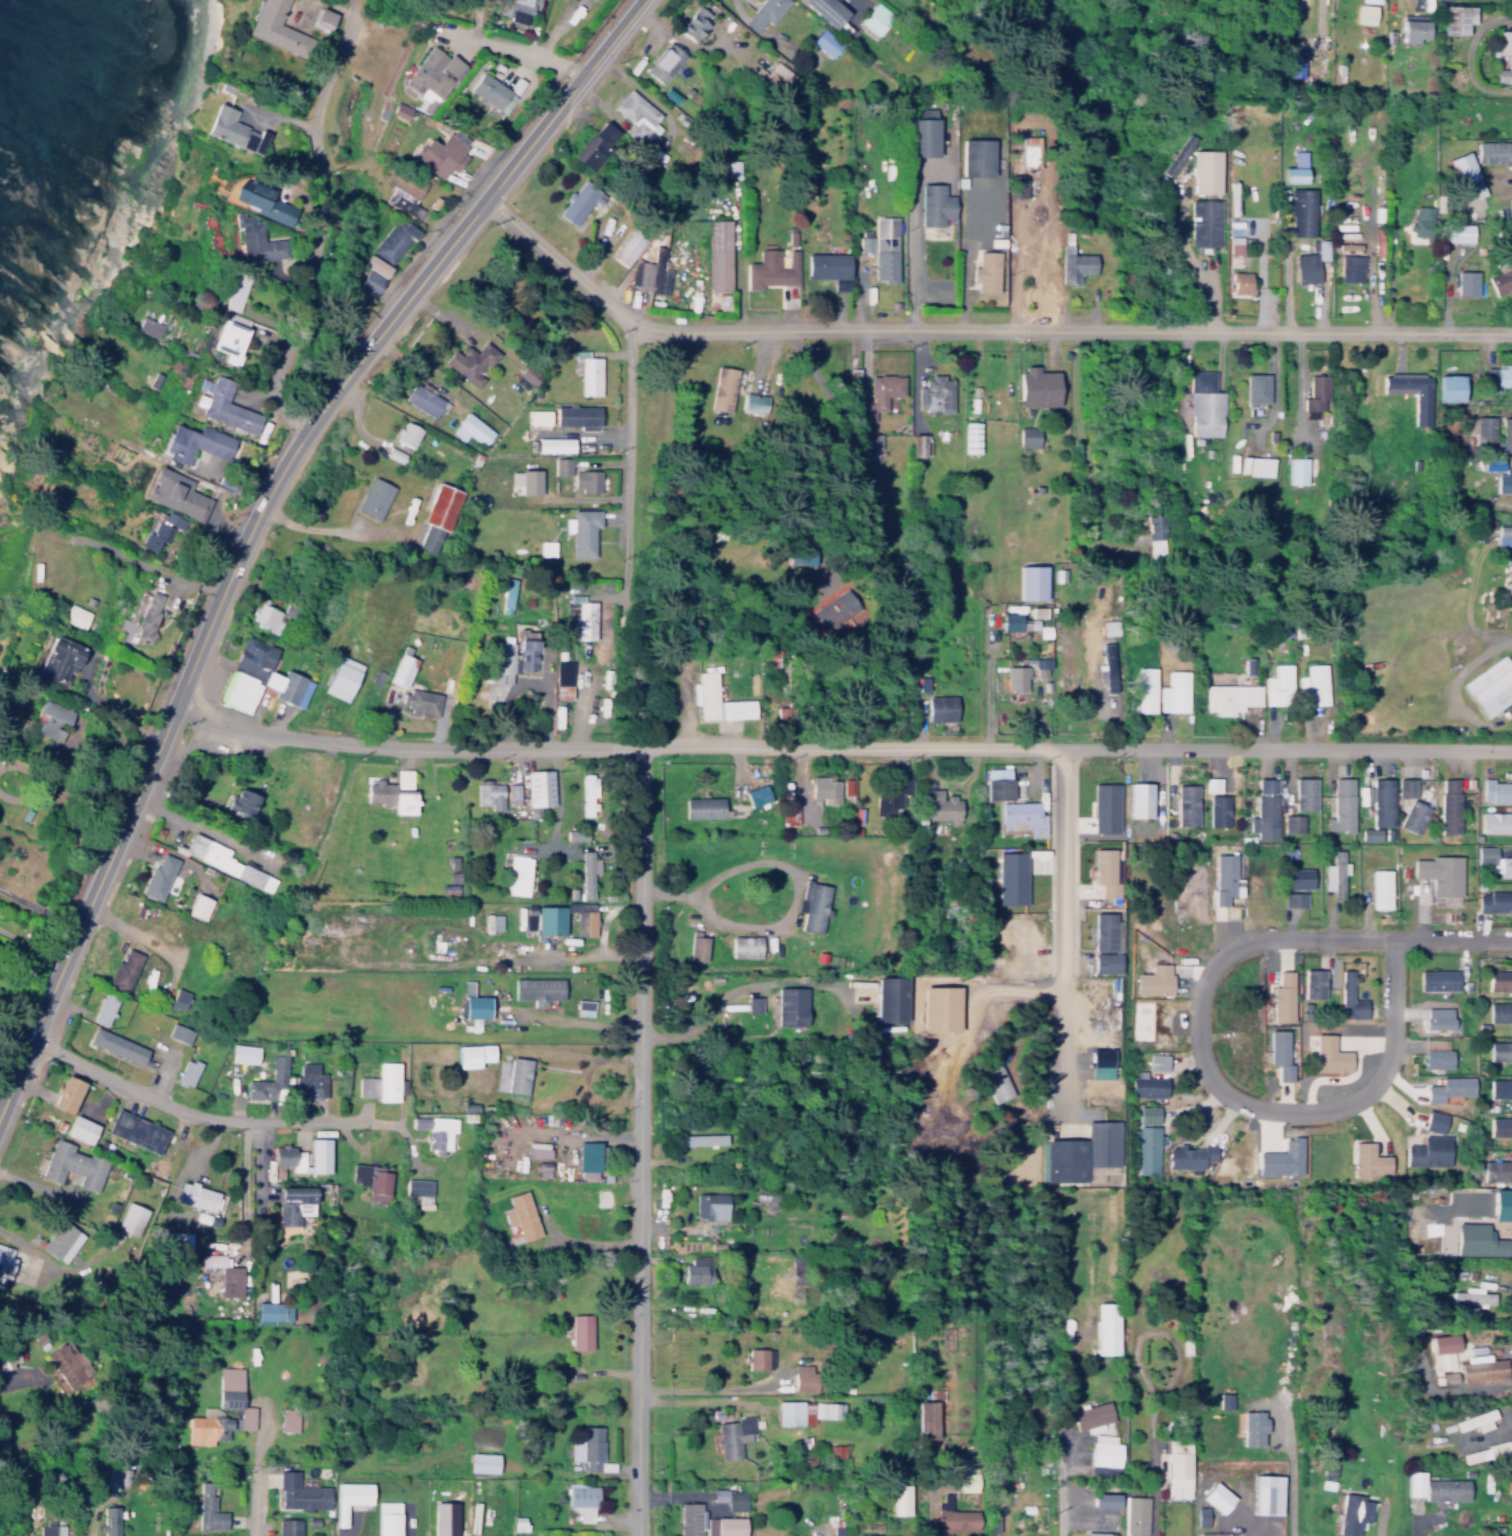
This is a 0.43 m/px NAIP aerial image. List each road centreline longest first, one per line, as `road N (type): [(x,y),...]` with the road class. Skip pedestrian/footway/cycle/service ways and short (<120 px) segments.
road 1 (residential): [(1511,748),(459,745),(308,736),(175,700)]
road 2 (secondary): [(0,1107),(264,493),(301,432),(481,201)]
road 3 (residential): [(1511,329),(706,328),(638,321)]
road 4 (residential): [(640,1535),(638,742)]
road 5 (residential): [(1377,937),(1246,937),(1202,959),(1187,988),(1183,1026),(1192,1070),(1206,1088),(1247,1107),(1278,1110),(1338,1100),(1360,1085),(1378,1036),(1377,937)]
road 6 (residential): [(301,432),(278,416),(271,361),(317,274),(325,231),(315,140),(322,82),(347,20)]
road 7 (residential): [(29,1037),(196,1111),(388,1117)]
road 8 (residential): [(1052,744),(1049,1090)]
road 9 (residential): [(620,595),(628,567),(638,321)]
road 10 (secondary): [(481,201),(641,0)]
road 11 (residential): [(638,321),(481,201)]
road 12 (residential): [(581,75),(472,33),(467,16),(479,0)]
road 13 (residential): [(1511,939),(1377,937)]
road 14 (residential): [(262,1412),(253,1535)]

